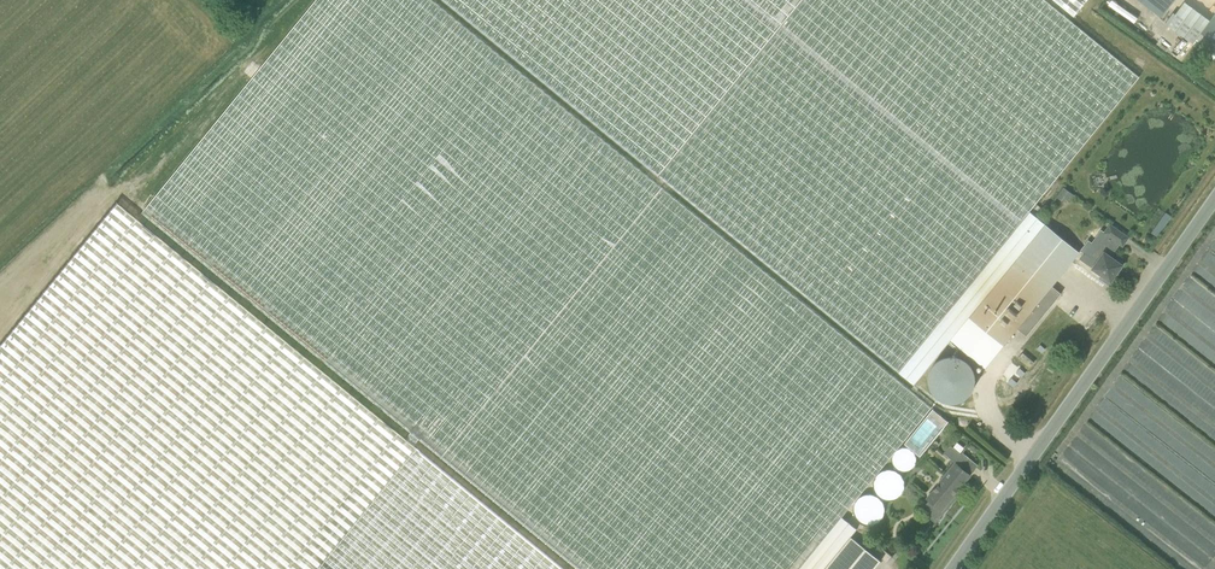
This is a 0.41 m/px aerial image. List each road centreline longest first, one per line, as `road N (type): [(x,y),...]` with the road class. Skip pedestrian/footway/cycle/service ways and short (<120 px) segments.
road 1 (unclassified): [(953,568),(1214,199)]

